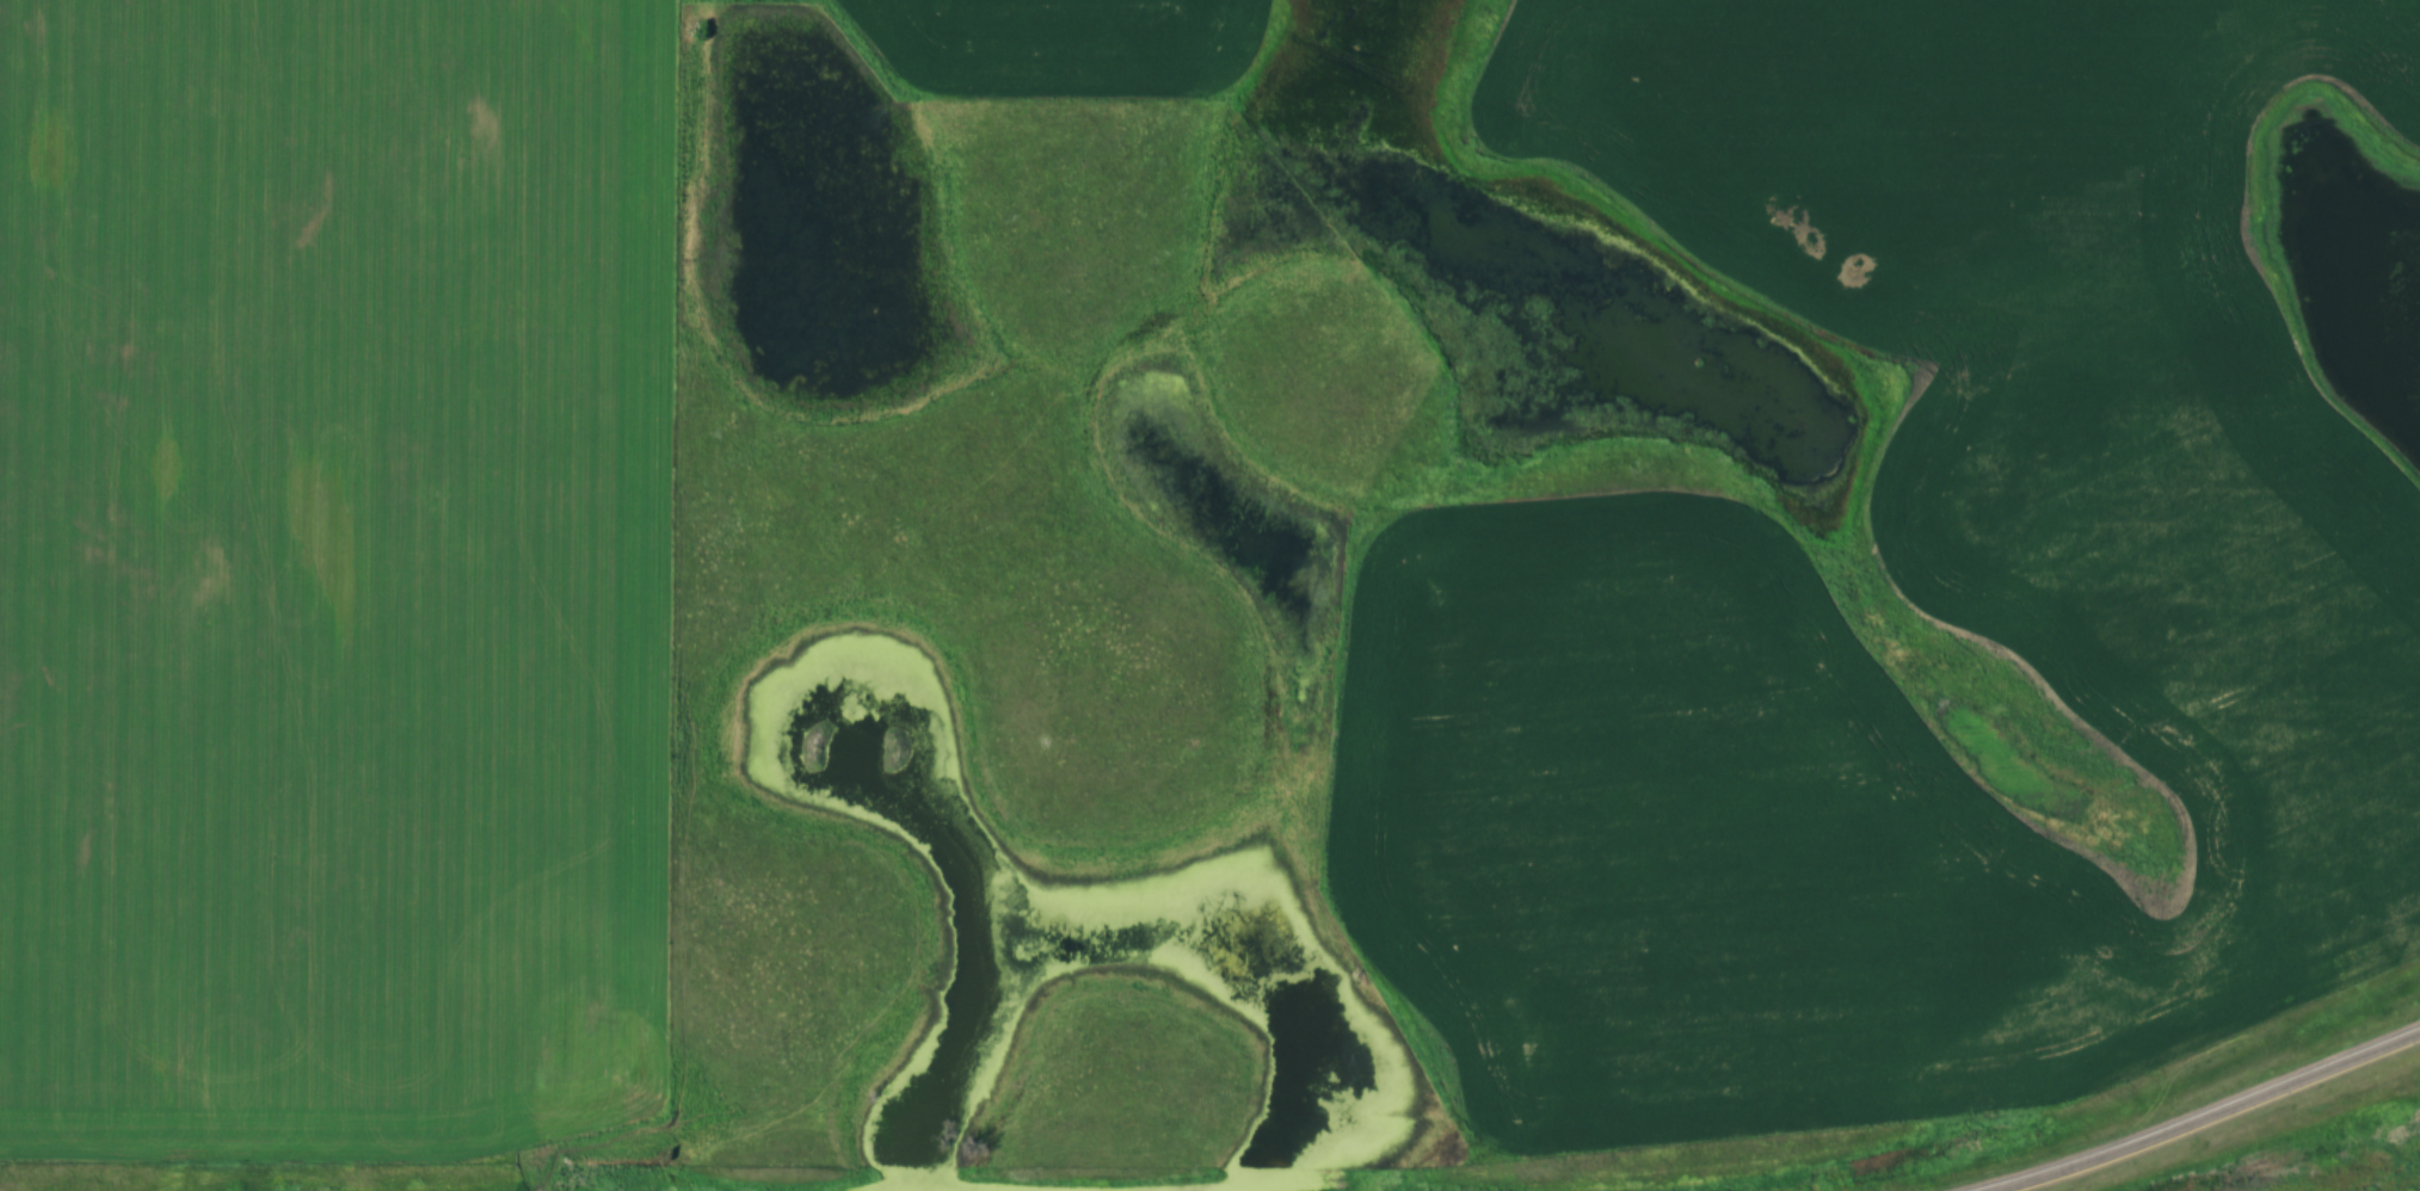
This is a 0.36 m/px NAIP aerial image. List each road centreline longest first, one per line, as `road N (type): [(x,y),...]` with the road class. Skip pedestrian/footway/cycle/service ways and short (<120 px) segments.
road 1 (motorway): [(2419,1027),(2067,1166),(1962,1190)]

